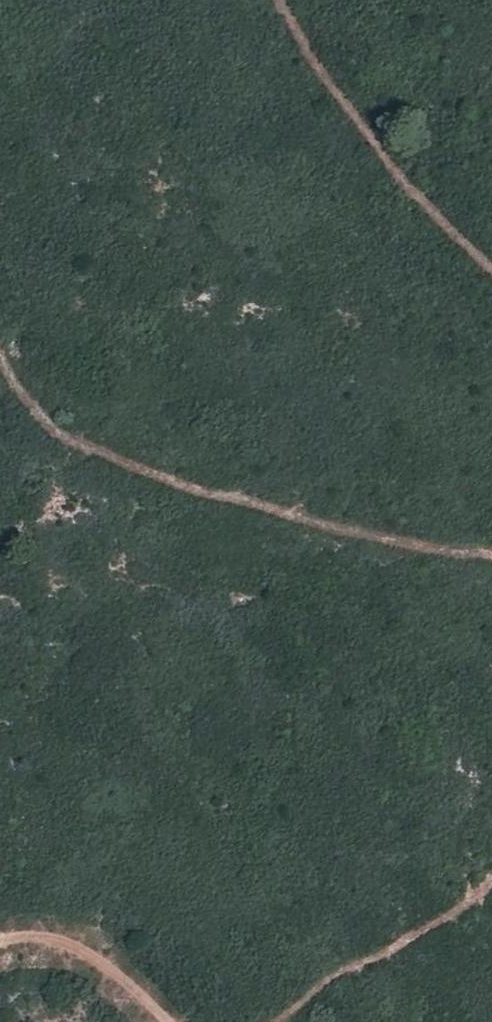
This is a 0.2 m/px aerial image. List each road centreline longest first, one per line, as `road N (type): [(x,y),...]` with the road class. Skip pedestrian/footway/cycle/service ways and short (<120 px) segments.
road 1 (track): [(0,953),(34,943),(90,954),(156,1021)]

